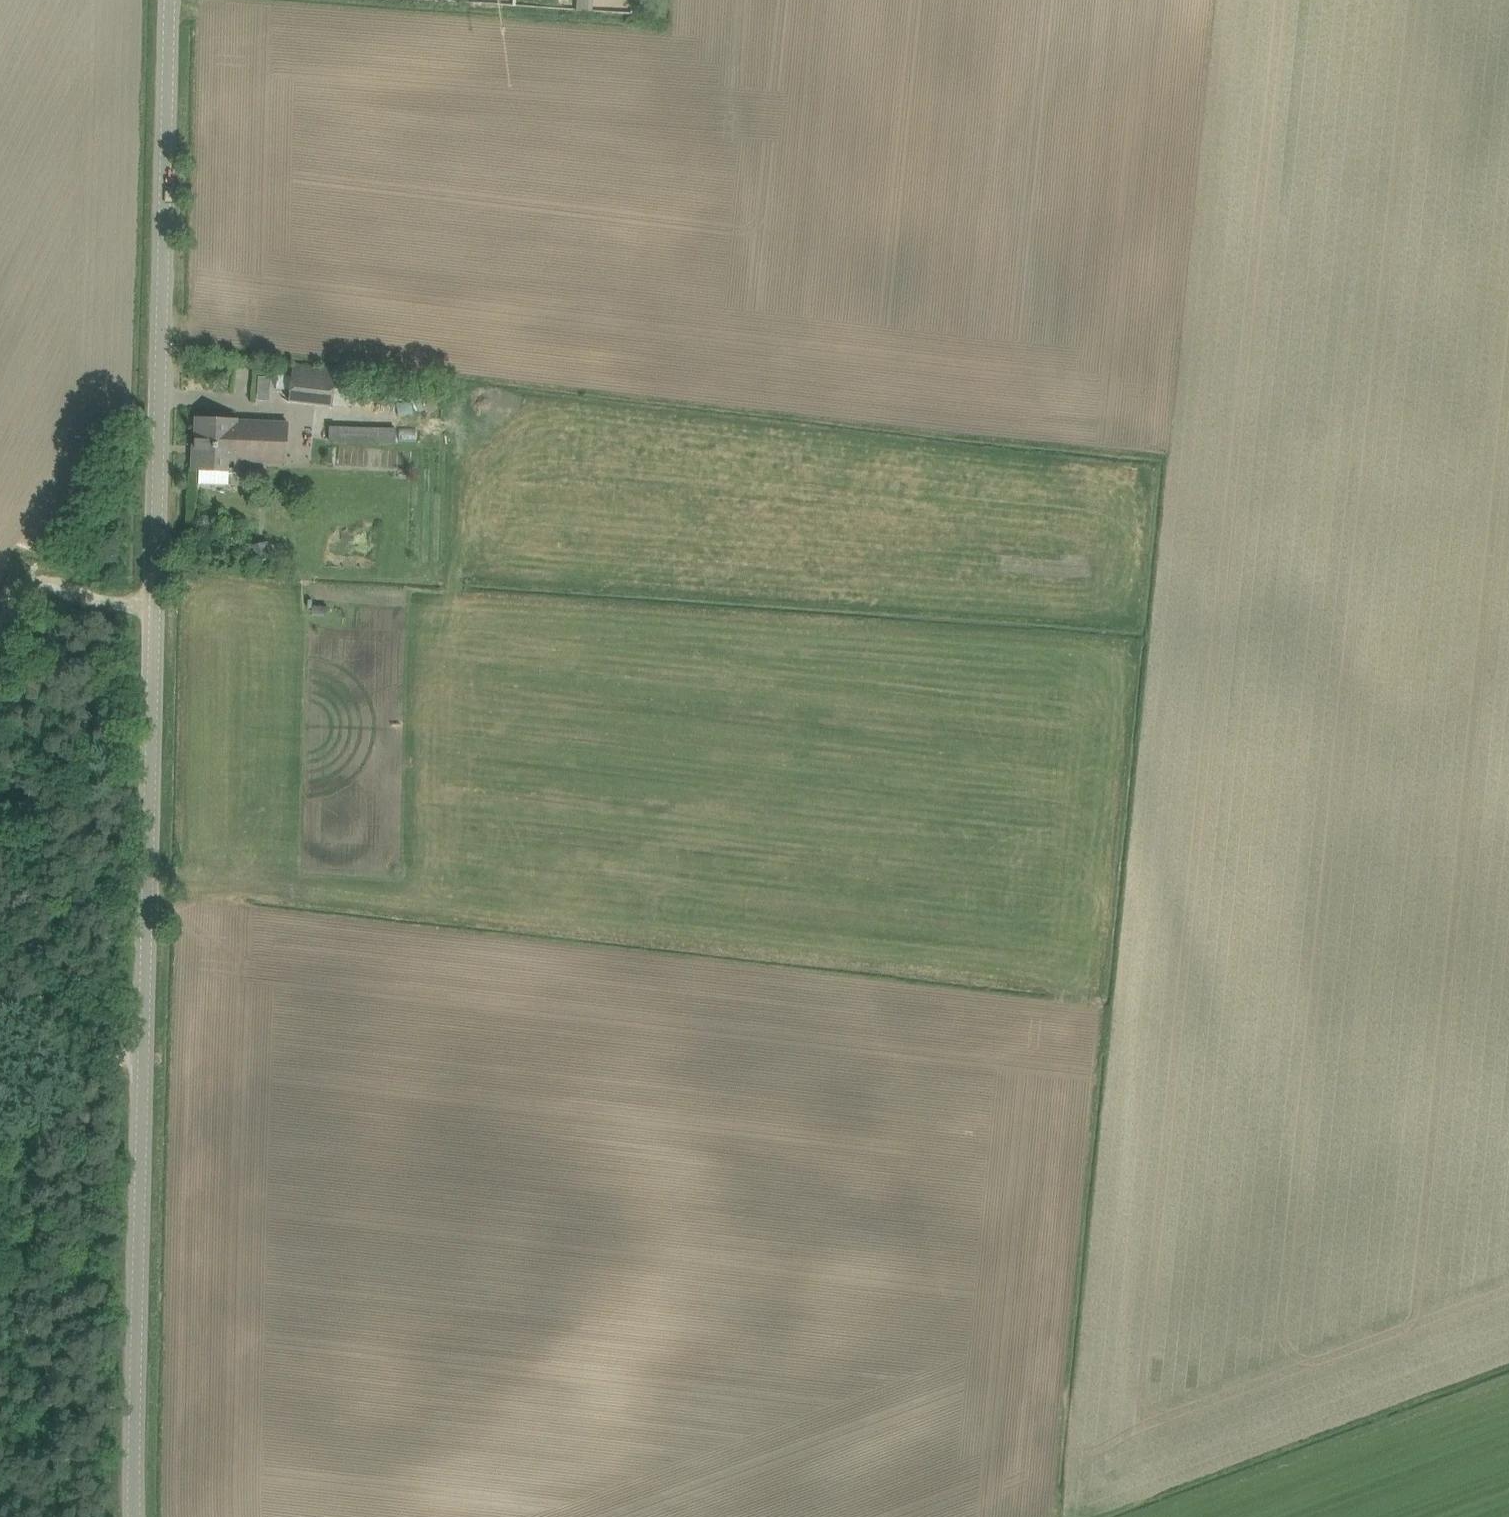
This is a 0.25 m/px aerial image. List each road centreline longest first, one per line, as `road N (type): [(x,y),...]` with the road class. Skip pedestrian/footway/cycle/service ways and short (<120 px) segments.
road 1 (tertiary): [(134,1516),(171,0)]
road 2 (track): [(144,1048),(108,1073),(0,1307)]

